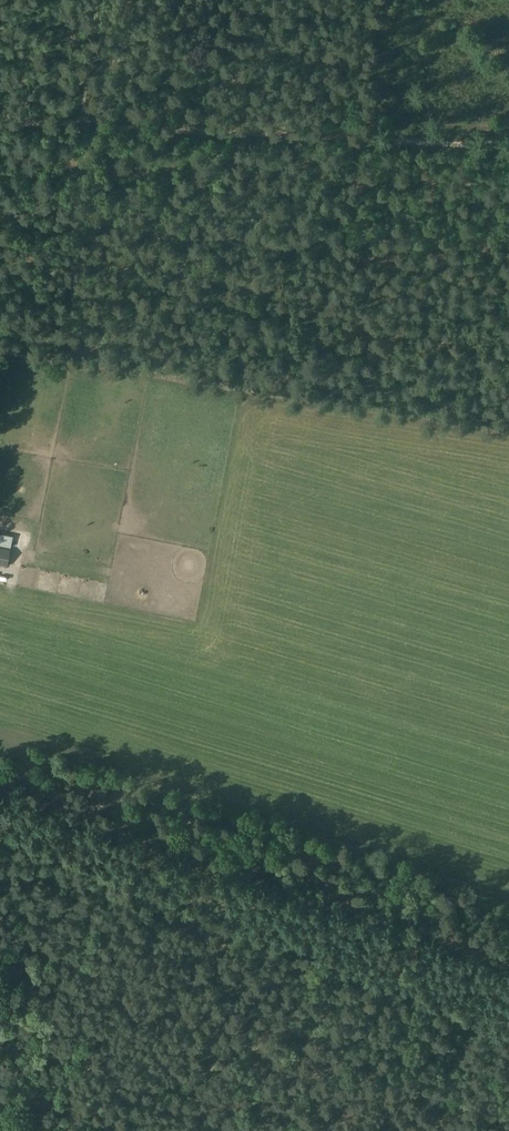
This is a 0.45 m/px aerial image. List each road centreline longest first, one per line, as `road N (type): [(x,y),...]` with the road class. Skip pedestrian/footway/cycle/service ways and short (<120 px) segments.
road 1 (track): [(508,146),(0,122)]
road 2 (track): [(0,1072),(120,1130)]
road 3 (track): [(85,126),(97,0)]

